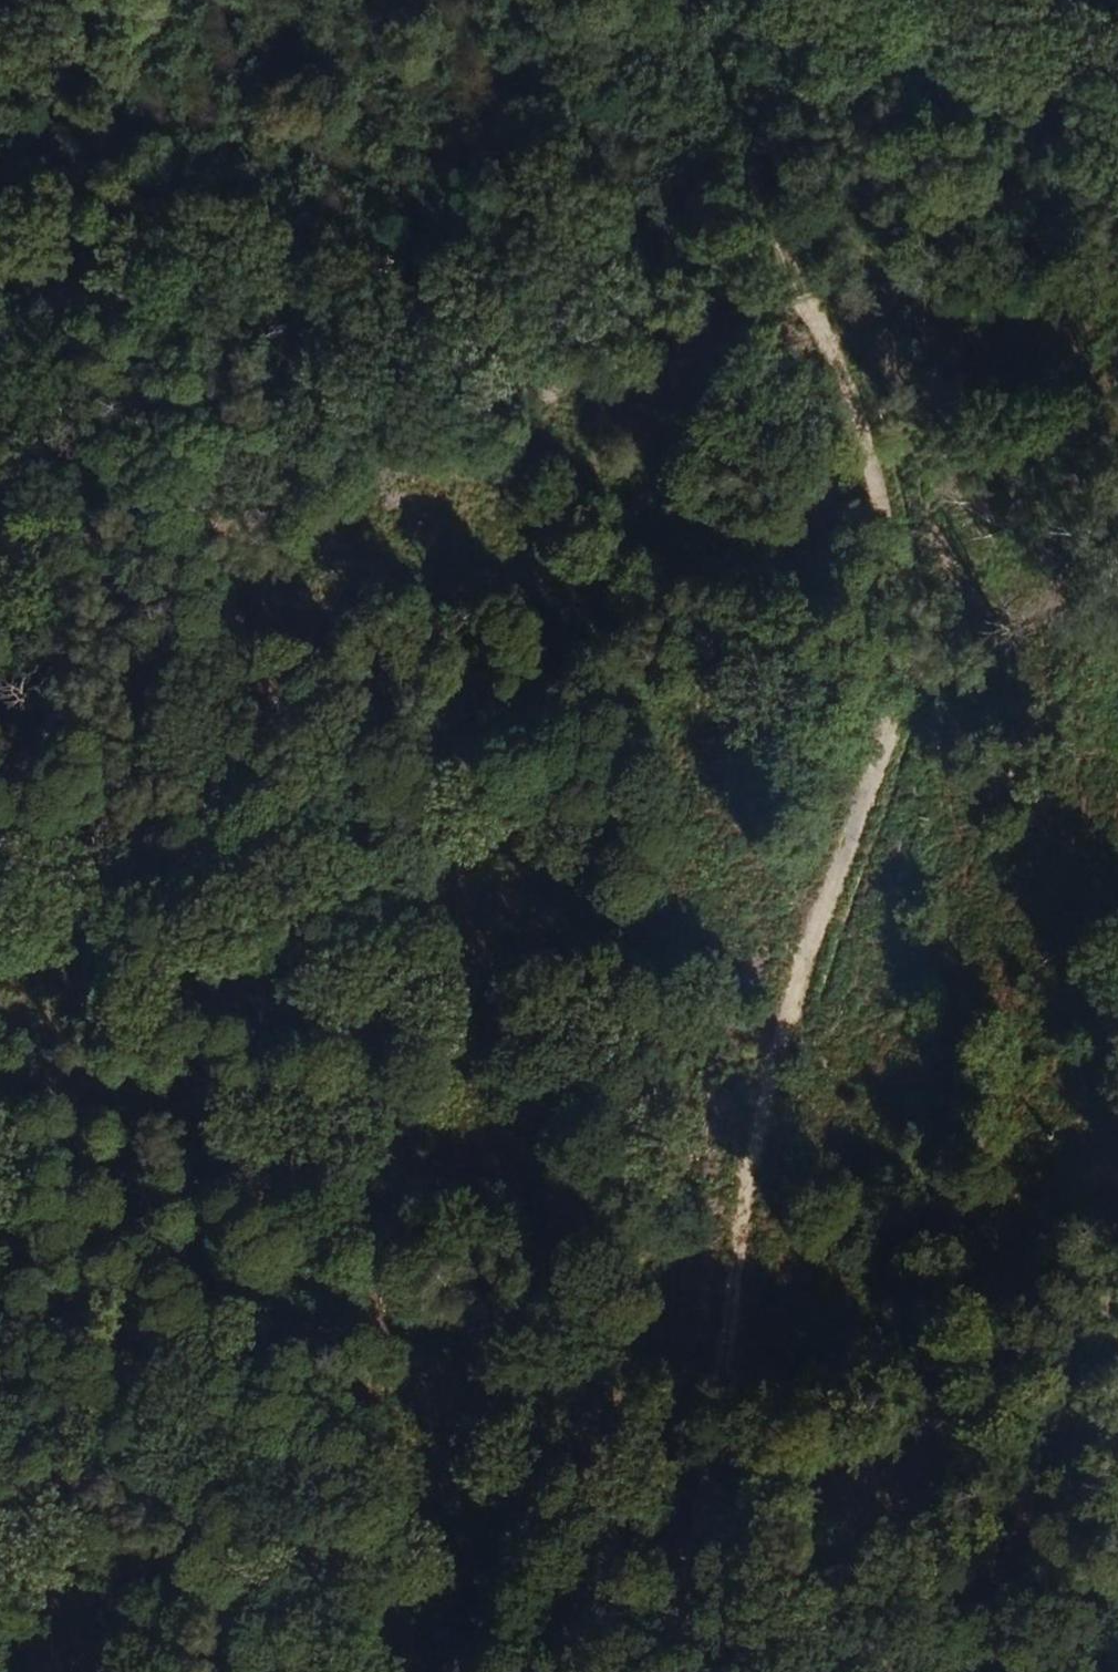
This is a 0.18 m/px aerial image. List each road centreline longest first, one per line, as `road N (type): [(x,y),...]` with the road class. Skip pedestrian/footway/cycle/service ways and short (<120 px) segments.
road 1 (track): [(694,0),(824,320),(887,510),(907,673),(885,765),(795,991),(737,1228),(707,1539),(680,1671)]

